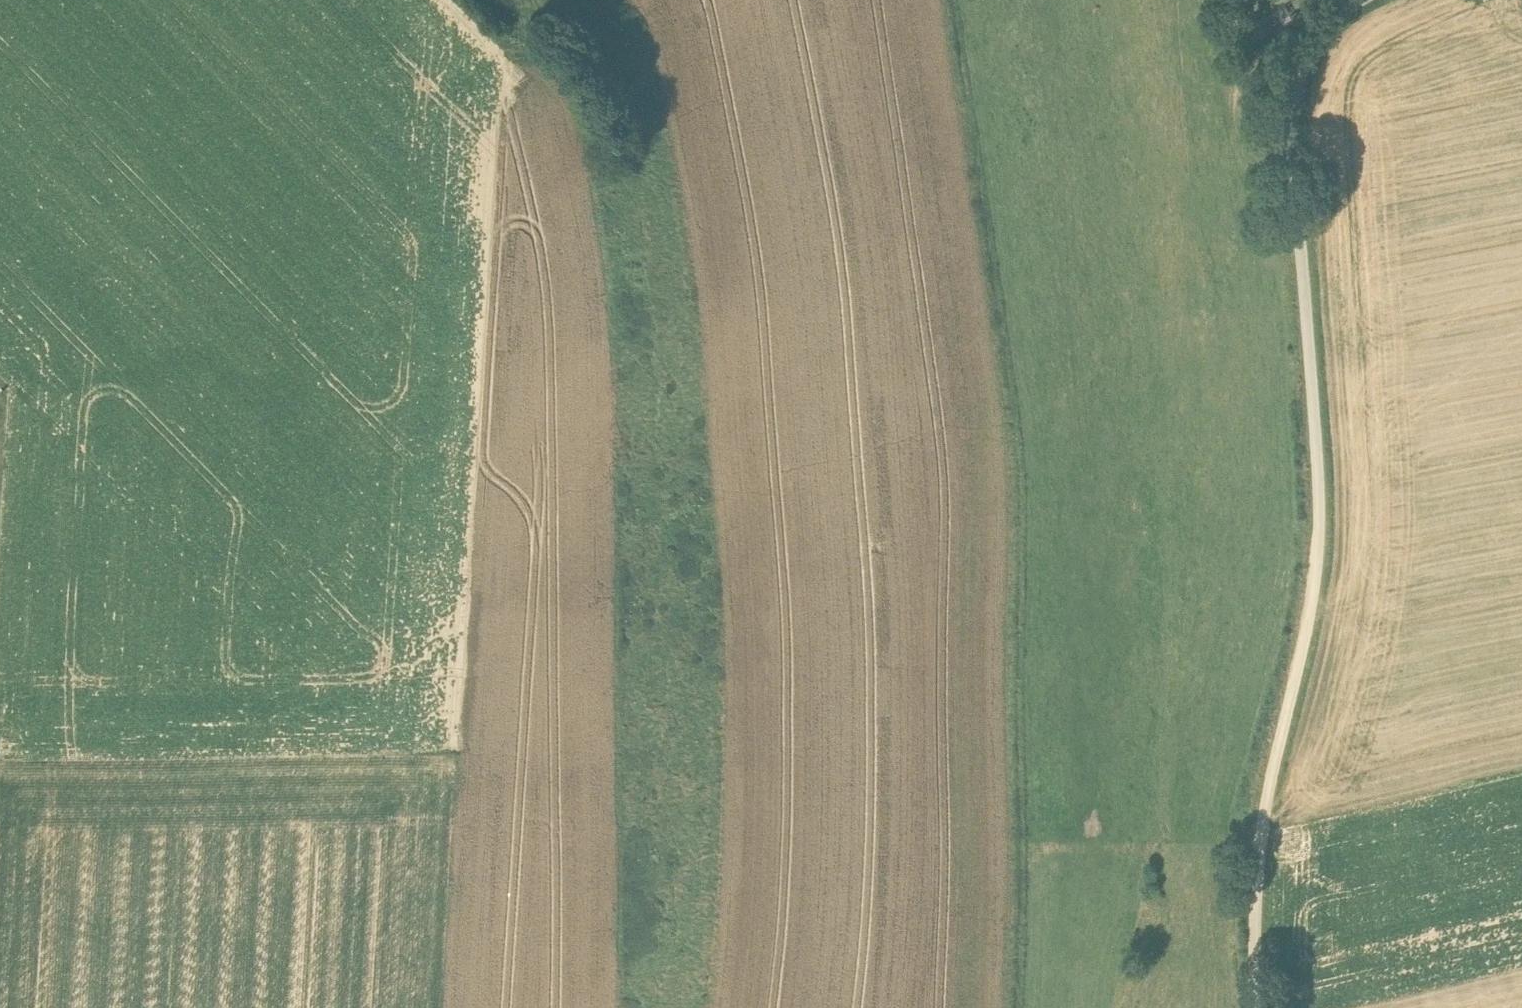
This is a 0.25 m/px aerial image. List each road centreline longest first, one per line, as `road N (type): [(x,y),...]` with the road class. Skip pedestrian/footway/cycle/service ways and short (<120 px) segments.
road 1 (unclassified): [(1255,1007),(1260,847),(1311,606),(1318,532),(1293,118),(1313,46),(1359,0)]

